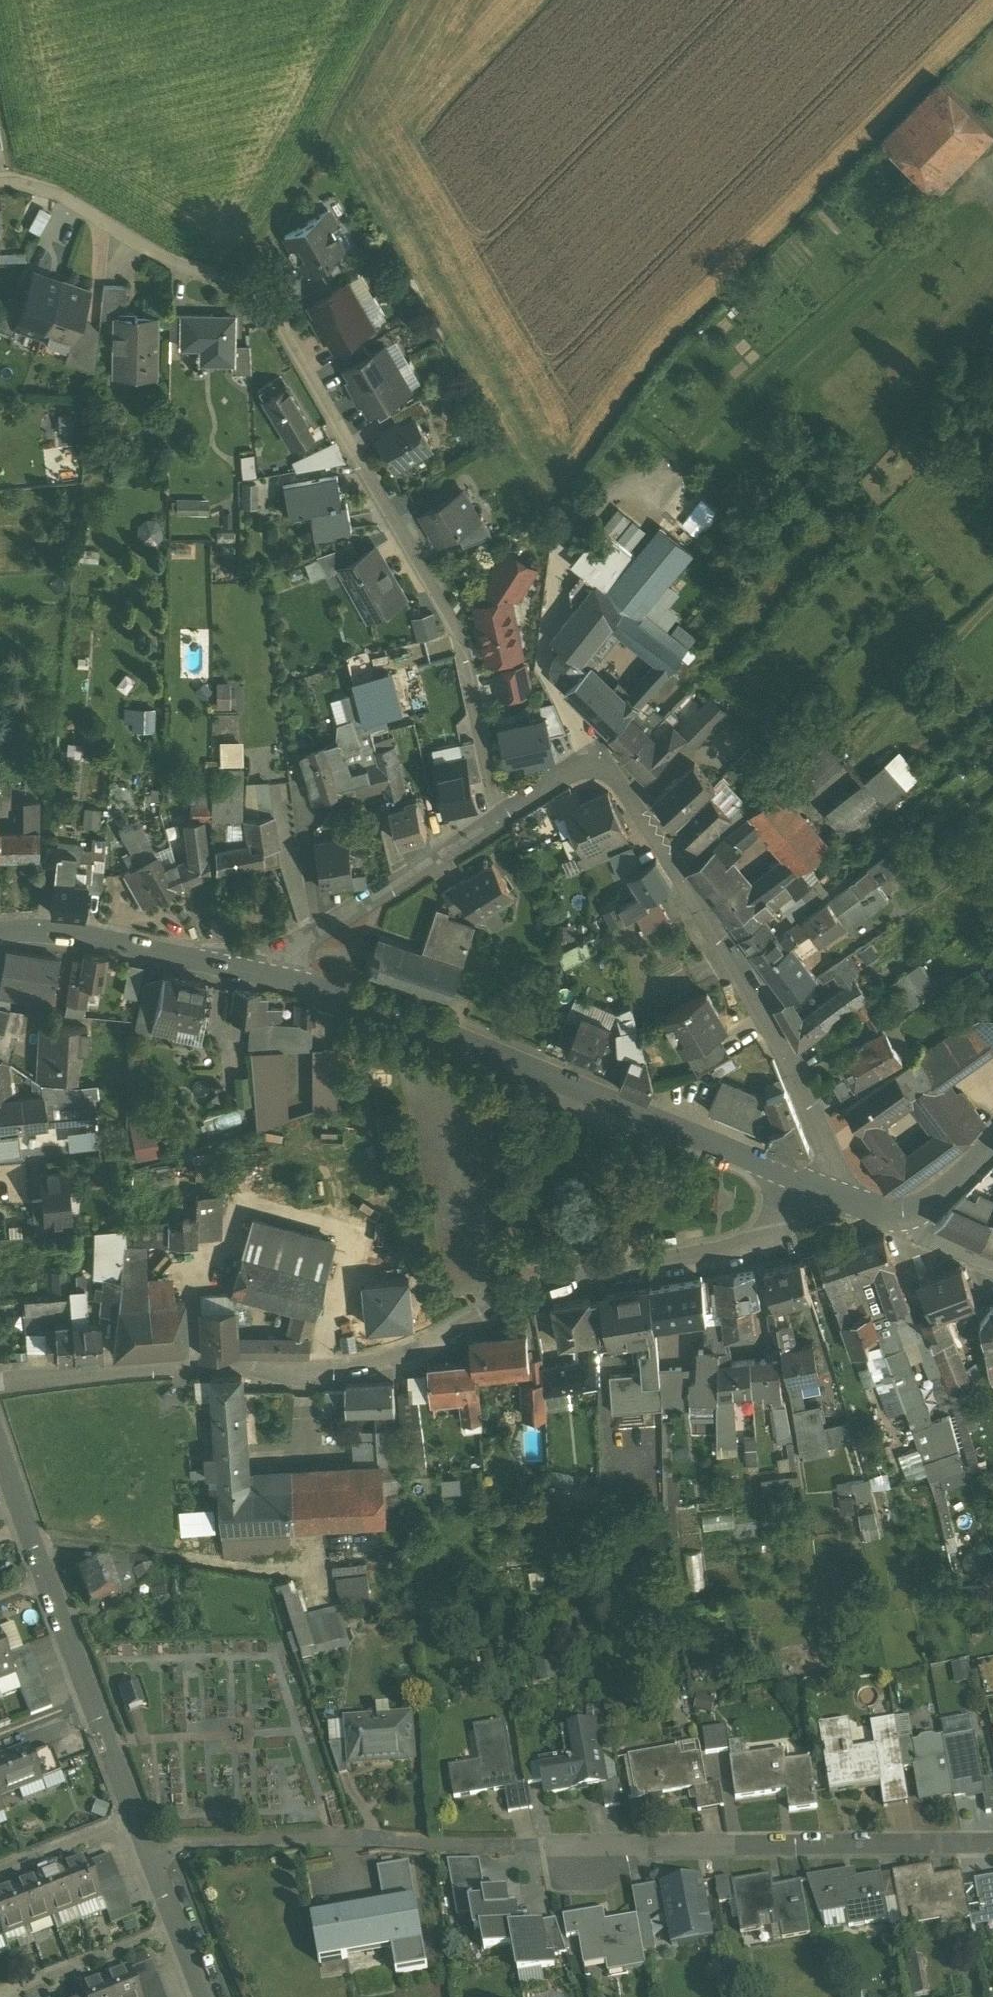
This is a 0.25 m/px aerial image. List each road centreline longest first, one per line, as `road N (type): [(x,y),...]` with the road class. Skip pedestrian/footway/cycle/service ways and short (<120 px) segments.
road 1 (residential): [(0,183),(62,196),(174,264),(261,298),(459,627),(502,813)]
road 2 (residential): [(0,1388),(30,1378),(235,1363),(326,1370),(389,1359),(541,1283),(770,1242),(802,1183)]
road 3 (residential): [(140,1842),(360,1839),(627,1854),(992,1848)]
road 4 (residential): [(502,813),(574,768),(618,776),(812,1103),(840,1199)]
road 5 (secondary): [(287,976),(802,1183)]
road 6 (residential): [(140,1842),(0,1457)]
road 7 (track): [(399,0),(236,286)]
road 8 (secondary): [(0,933),(78,935),(287,976)]
road 9 (residential): [(287,976),(308,935),(502,813)]
road 10 (residential): [(198,1996),(140,1842)]

